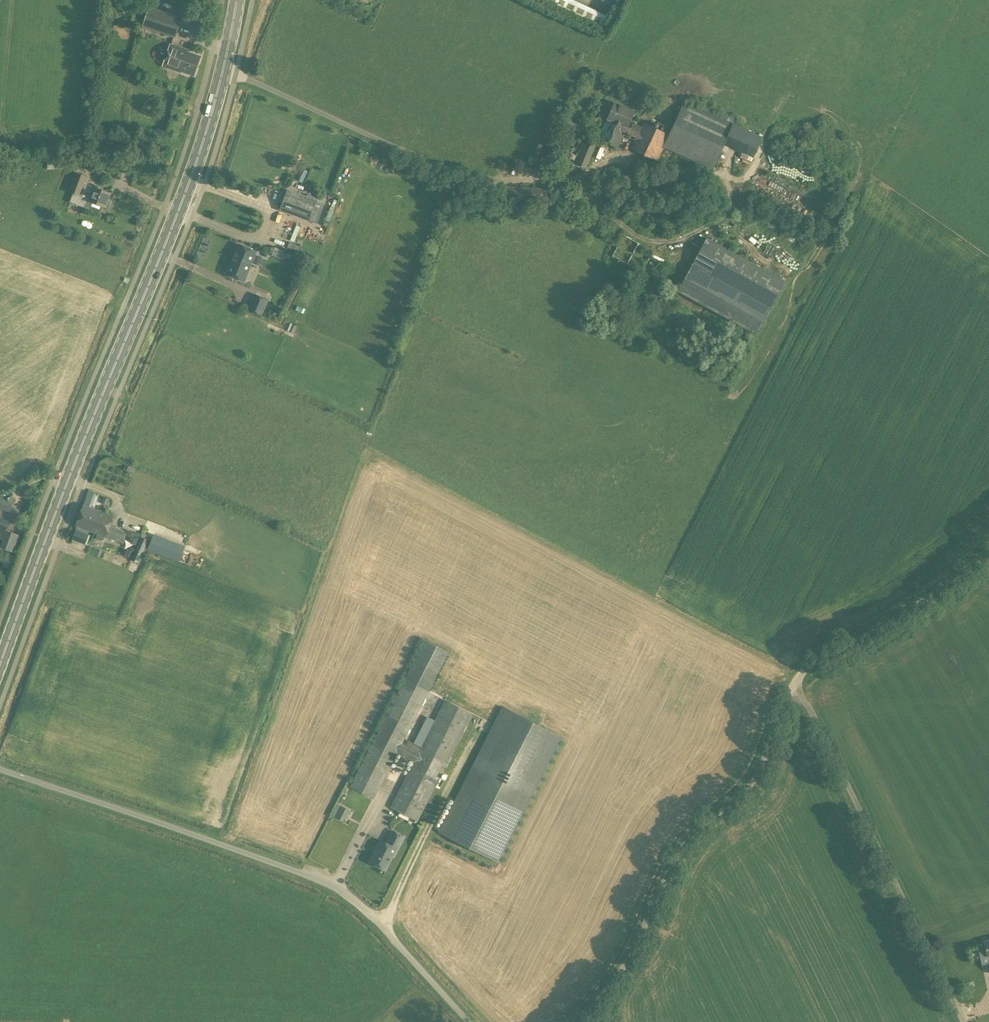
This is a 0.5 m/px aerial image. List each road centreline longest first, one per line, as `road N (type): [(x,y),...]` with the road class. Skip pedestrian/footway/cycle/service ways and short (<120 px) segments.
road 1 (primary): [(0,663),(203,149),(236,0)]
road 2 (unclassified): [(0,770),(337,888),(390,931),(473,1021)]
road 3 (unclassified): [(570,1021),(607,983),(684,840),(748,781),(796,674)]
road 4 (unclassified): [(969,1021),(796,674)]
road 5 (unclassified): [(796,674),(805,660),(949,579),(988,539)]

